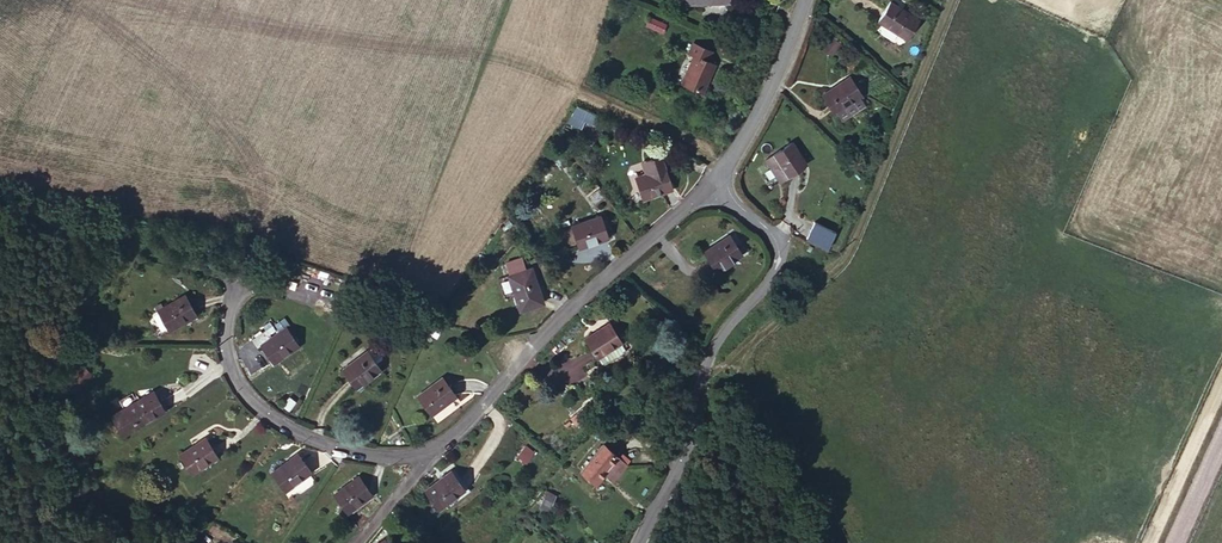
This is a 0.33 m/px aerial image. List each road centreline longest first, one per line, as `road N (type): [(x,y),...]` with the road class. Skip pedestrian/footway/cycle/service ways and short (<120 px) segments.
road 1 (unclassified): [(633,542),(685,458),(716,342),(772,280),(772,240),(710,182)]
road 2 (residential): [(710,182),(581,295),(430,452)]
road 3 (residential): [(430,452),(328,447),(266,414),(230,369),(225,322),(236,279)]
road 4 (residential): [(804,0),(781,65),(710,182)]

